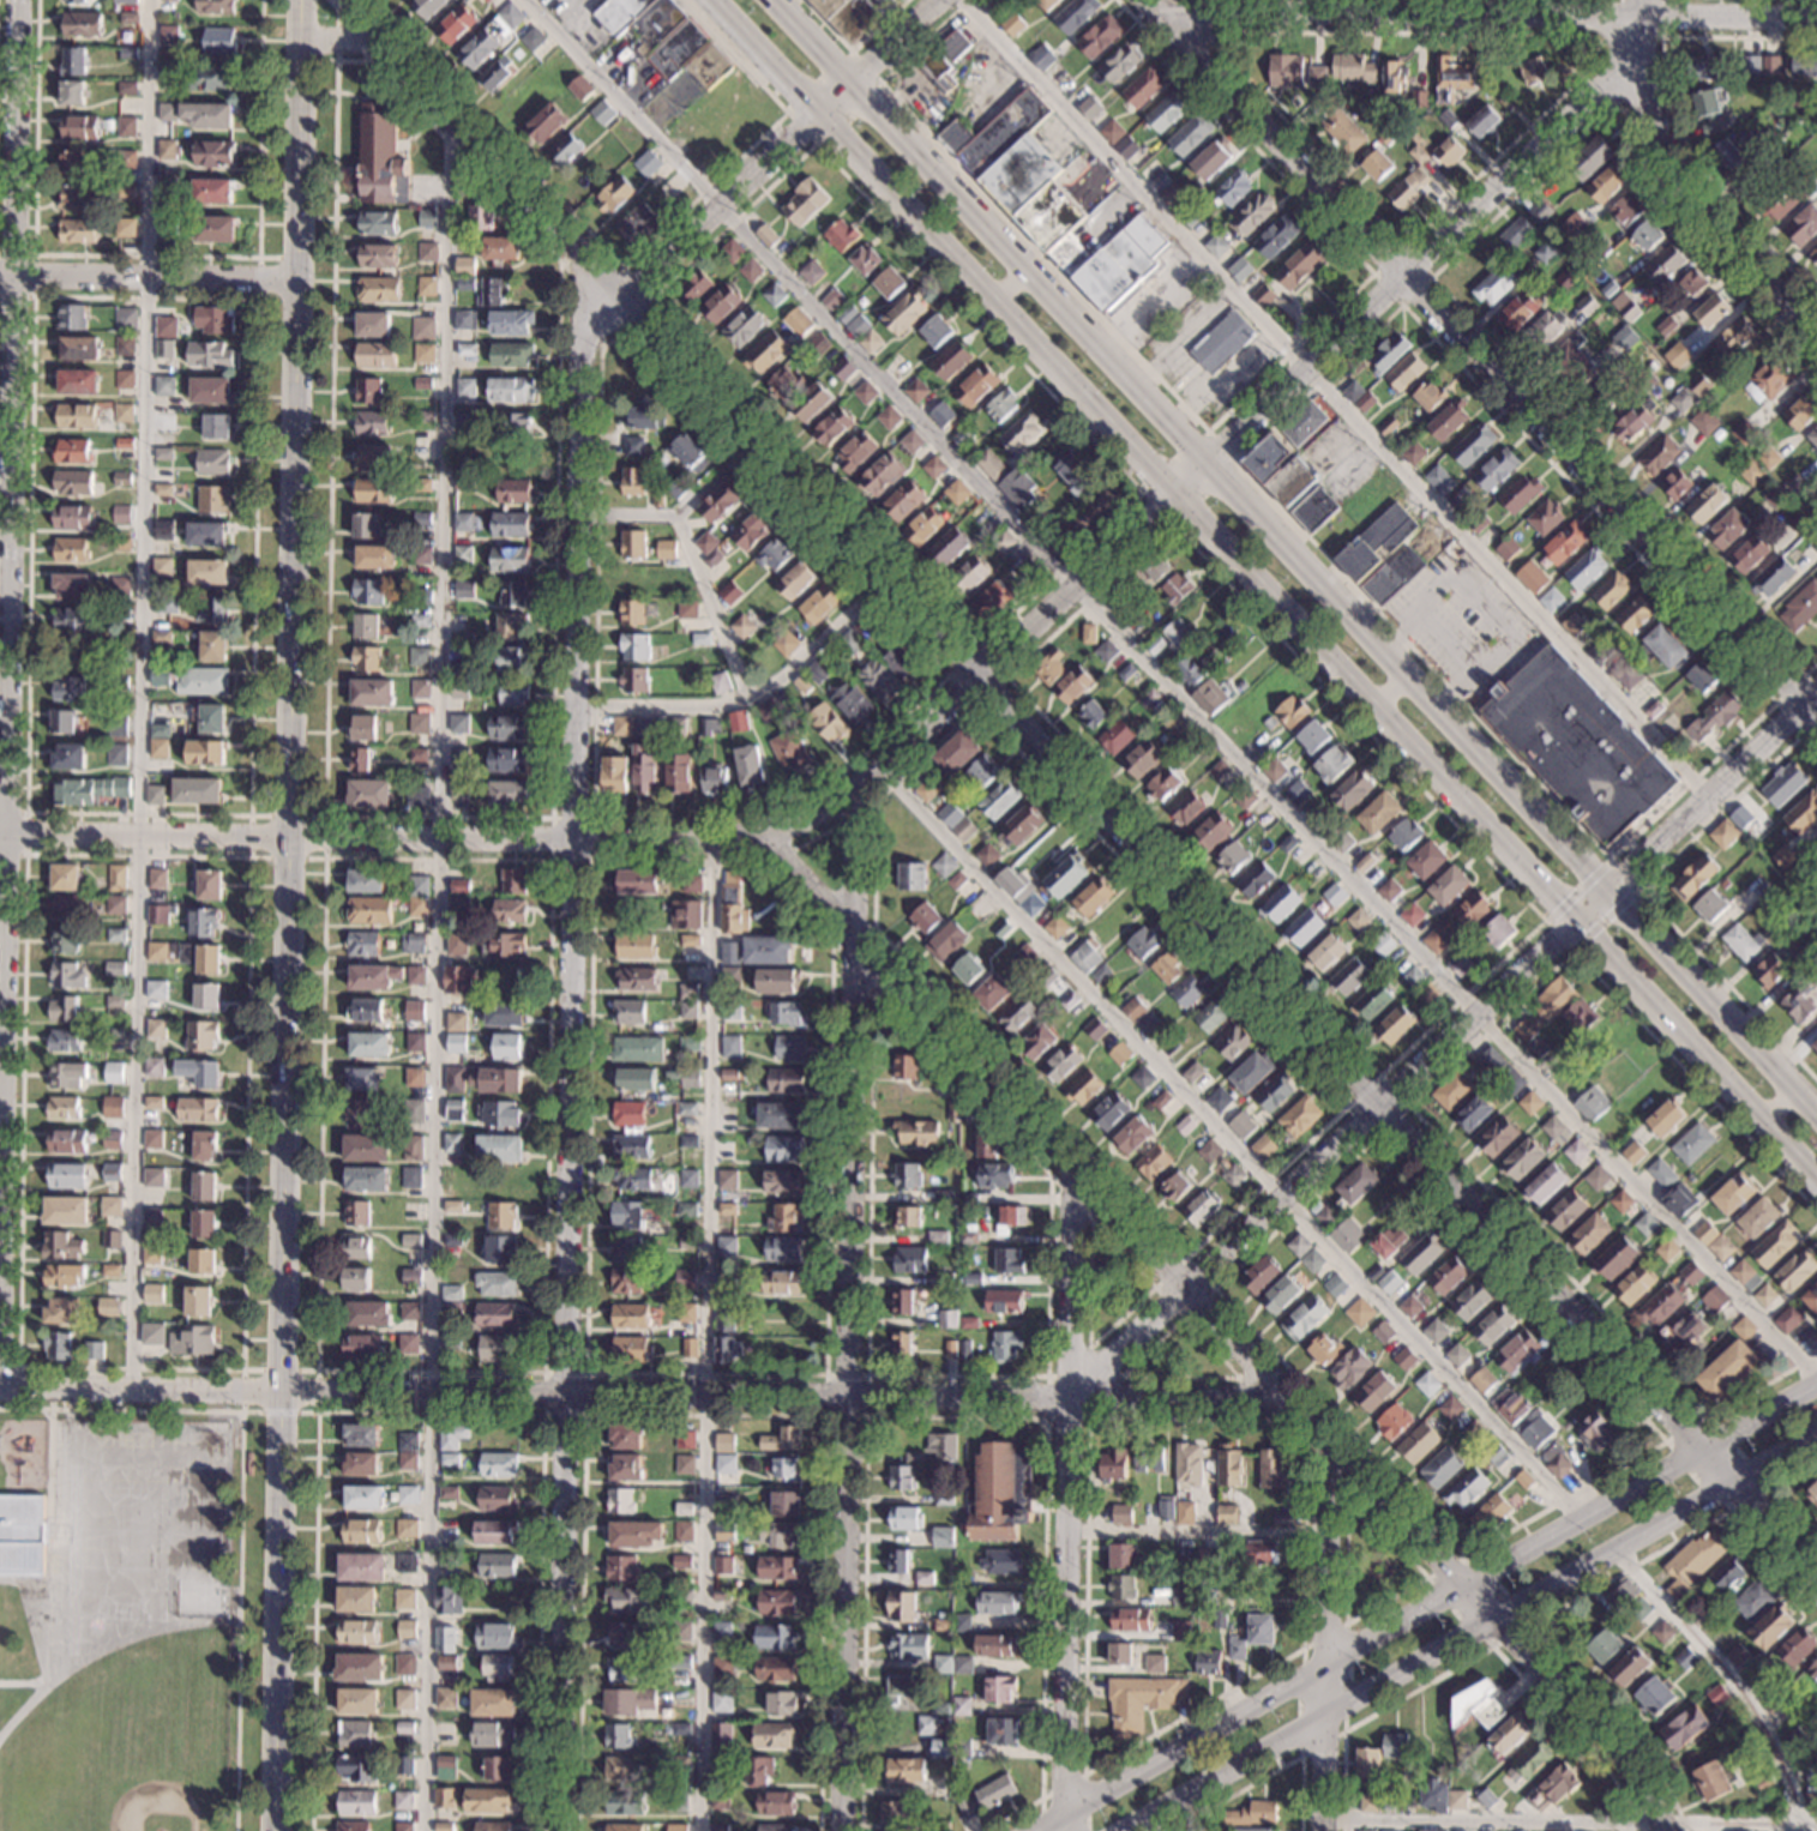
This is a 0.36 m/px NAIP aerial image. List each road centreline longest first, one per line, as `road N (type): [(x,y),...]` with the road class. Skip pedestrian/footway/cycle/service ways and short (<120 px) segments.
road 1 (residential): [(1816,1573),(342,0)]
road 2 (tertiary): [(275,1830),(302,0)]
road 3 (primary): [(714,0),(1816,1174)]
road 4 (residential): [(558,1830),(577,342),(621,301)]
road 5 (primary): [(1816,1115),(774,0)]
road 6 (residential): [(1667,1830),(1662,1814),(1488,1614),(1072,1180),(873,950),(764,839)]
road 7 (residential): [(1281,1399),(0,1386)]
road 8 (residential): [(0,1253),(18,0)]
road 9 (residential): [(1641,23),(1595,91),(1177,498),(858,785),(764,839)]
road 10 (residential): [(838,1830),(858,785)]
road 11 (residential): [(1816,696),(1067,1398)]
road 12 (residential): [(1816,723),(1153,0)]
road 13 (tertiary): [(1816,1384),(1039,1830)]
road 14 (tertiary): [(1118,1830),(1816,1428)]
road 15 (residential): [(764,839),(0,839)]
road 16 (residential): [(1816,23),(1166,14)]
road 17 (residential): [(1065,1830),(1072,1180)]
road 18 (residential): [(945,0),(621,301)]
road 19 (residential): [(1325,1830),(1324,1445)]
road 20 (residential): [(1816,327),(1704,204),(1666,144),(1645,97),(1641,23)]
road 21 (residential): [(297,284),(0,279)]

